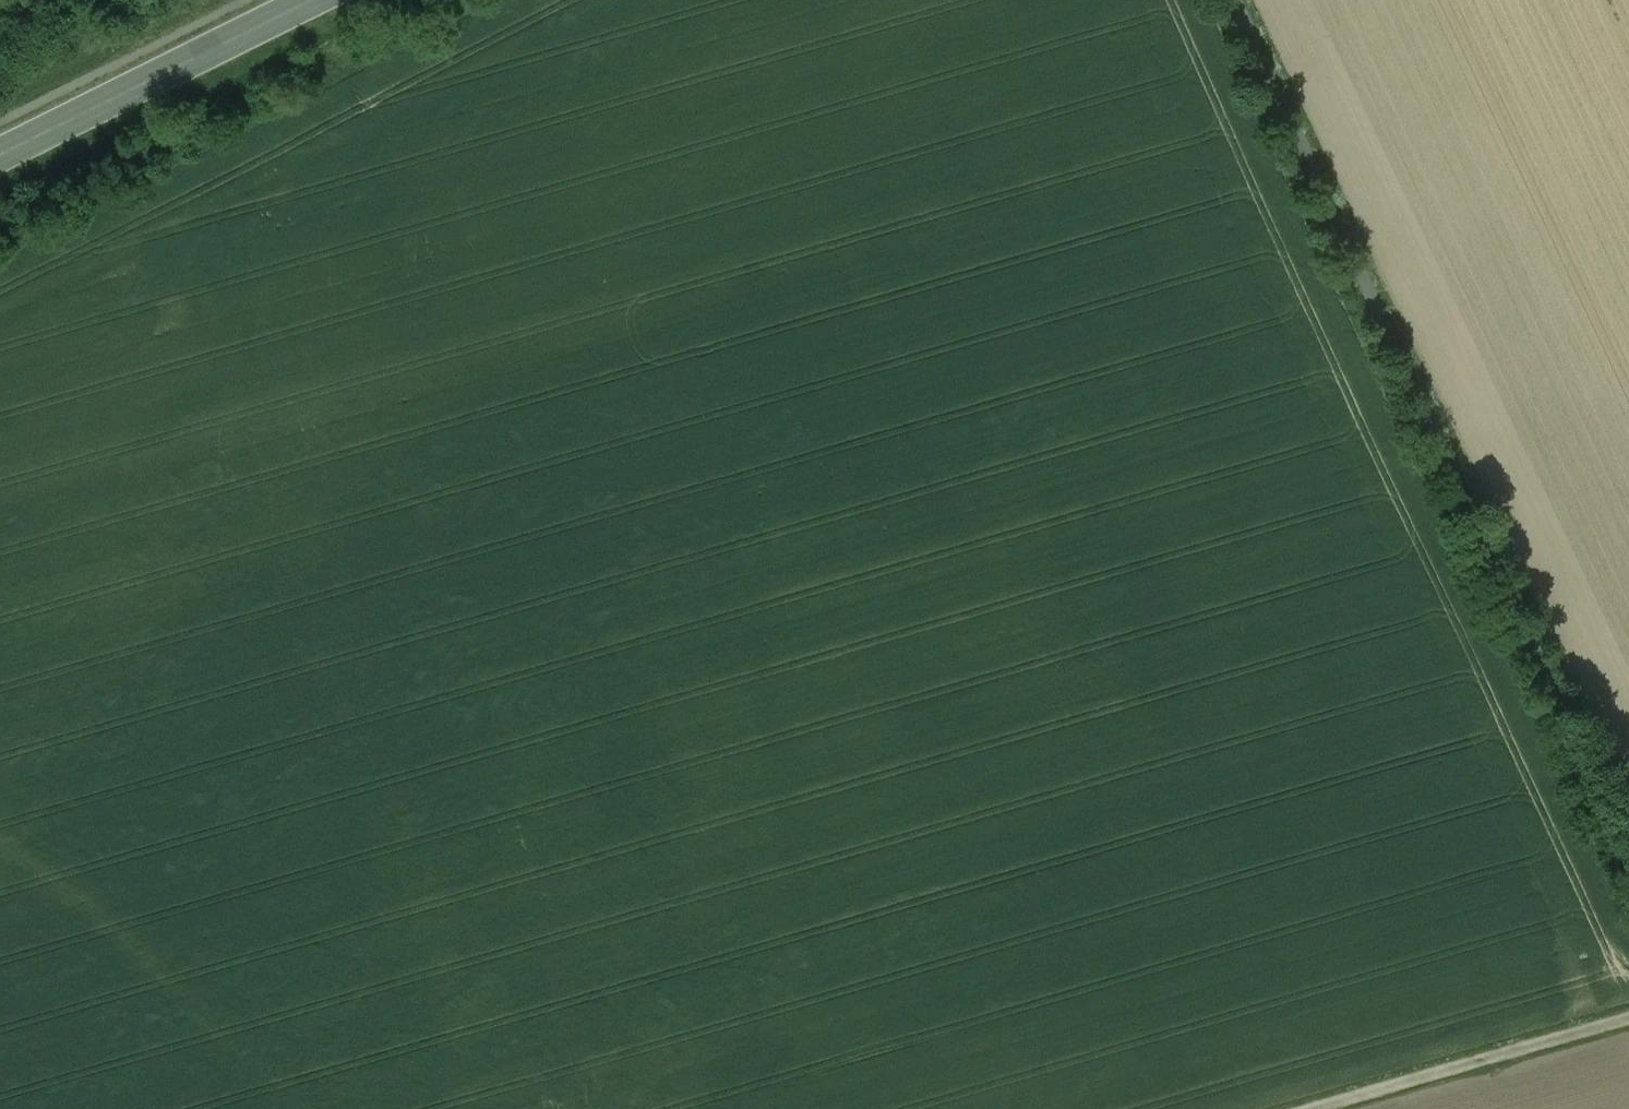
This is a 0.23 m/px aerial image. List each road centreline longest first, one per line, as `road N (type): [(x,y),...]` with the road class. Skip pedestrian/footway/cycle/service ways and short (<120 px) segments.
road 1 (unclassified): [(1628,855),(1236,0)]
road 2 (secondary): [(0,154),(311,0)]
road 3 (track): [(1628,1019),(1319,1108)]

